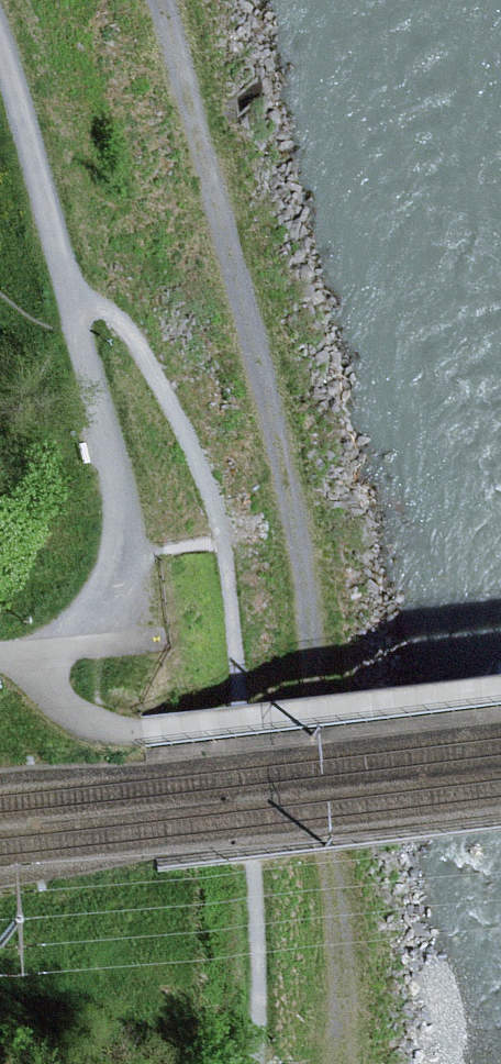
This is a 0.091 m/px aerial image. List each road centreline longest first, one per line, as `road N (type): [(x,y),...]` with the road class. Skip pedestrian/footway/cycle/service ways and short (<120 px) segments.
road 1 (track): [(331,1063),(343,1006),(318,674),(259,369),(162,0)]
road 2 (track): [(0,53),(79,311),(131,552),(102,610),(33,651)]
road 3 (track): [(33,651),(54,694),(92,728),(146,731),(500,690)]

